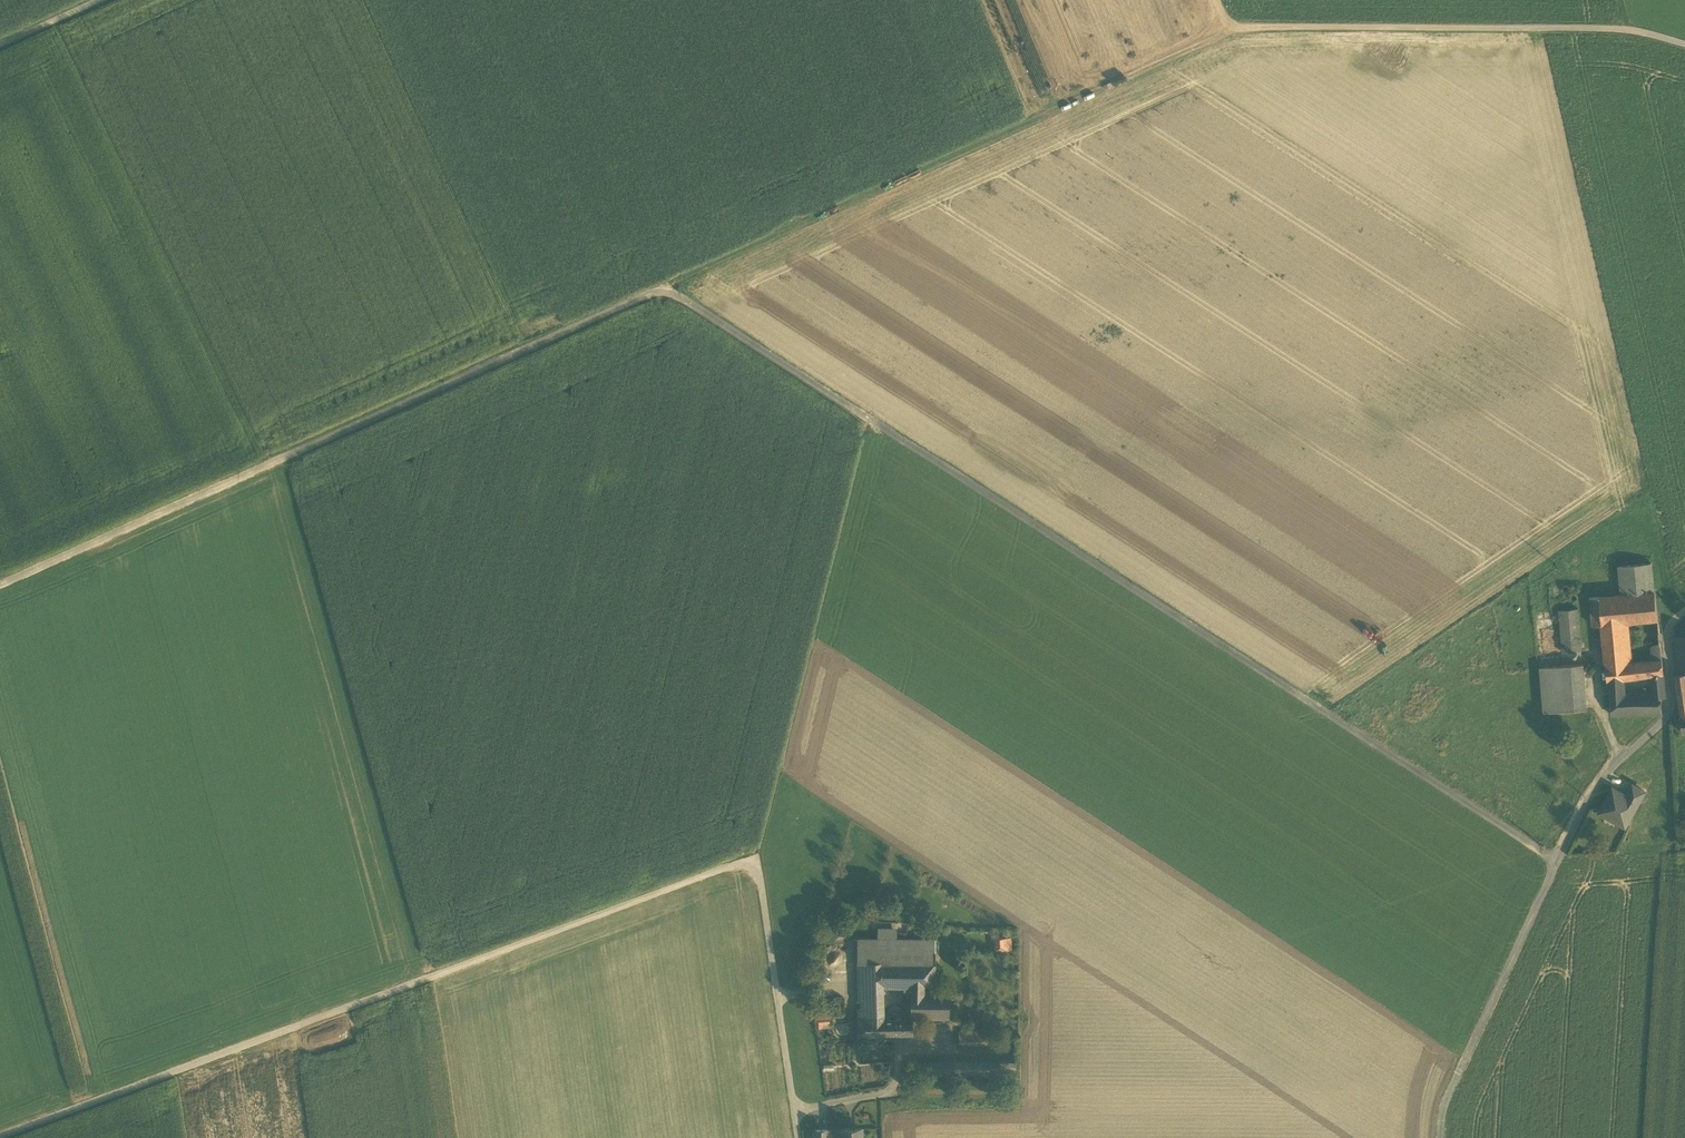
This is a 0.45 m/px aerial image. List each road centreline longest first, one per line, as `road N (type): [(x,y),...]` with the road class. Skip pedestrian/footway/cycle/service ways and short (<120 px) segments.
road 1 (unclassified): [(0,584),(664,286),(1558,862)]
road 2 (unclassified): [(800,1137),(756,857),(0,1136)]
road 3 (track): [(1623,29),(1231,27),(664,286)]
road 4 (unclassified): [(1558,862),(1443,1109),(1441,1137)]
road 5 (unclassified): [(1684,614),(1668,629),(1670,712),(1597,783),(1558,862)]

